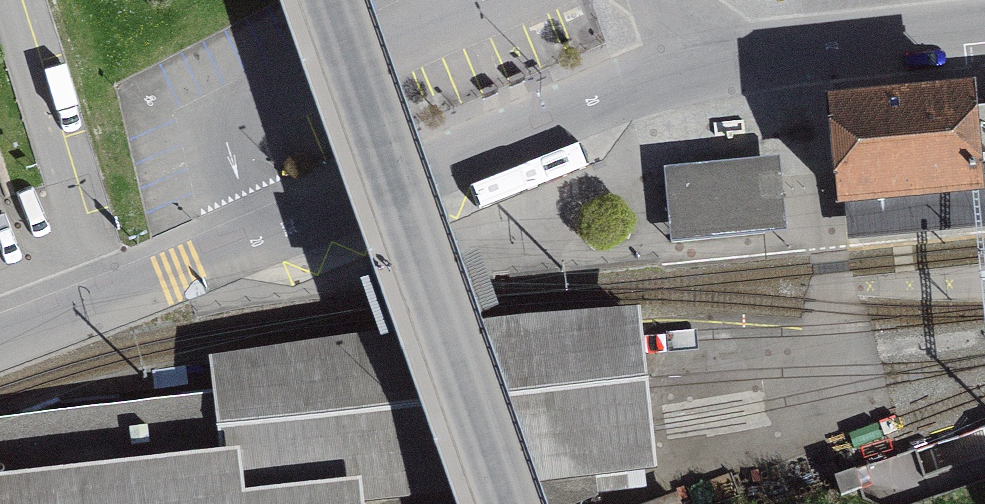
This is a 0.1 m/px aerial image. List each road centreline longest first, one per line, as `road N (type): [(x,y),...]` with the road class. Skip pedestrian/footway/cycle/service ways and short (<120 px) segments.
road 1 (residential): [(326,0),(502,503)]
road 2 (residential): [(240,239),(701,56)]
road 3 (residential): [(701,56),(984,25)]
road 4 (residential): [(0,334),(240,239)]

